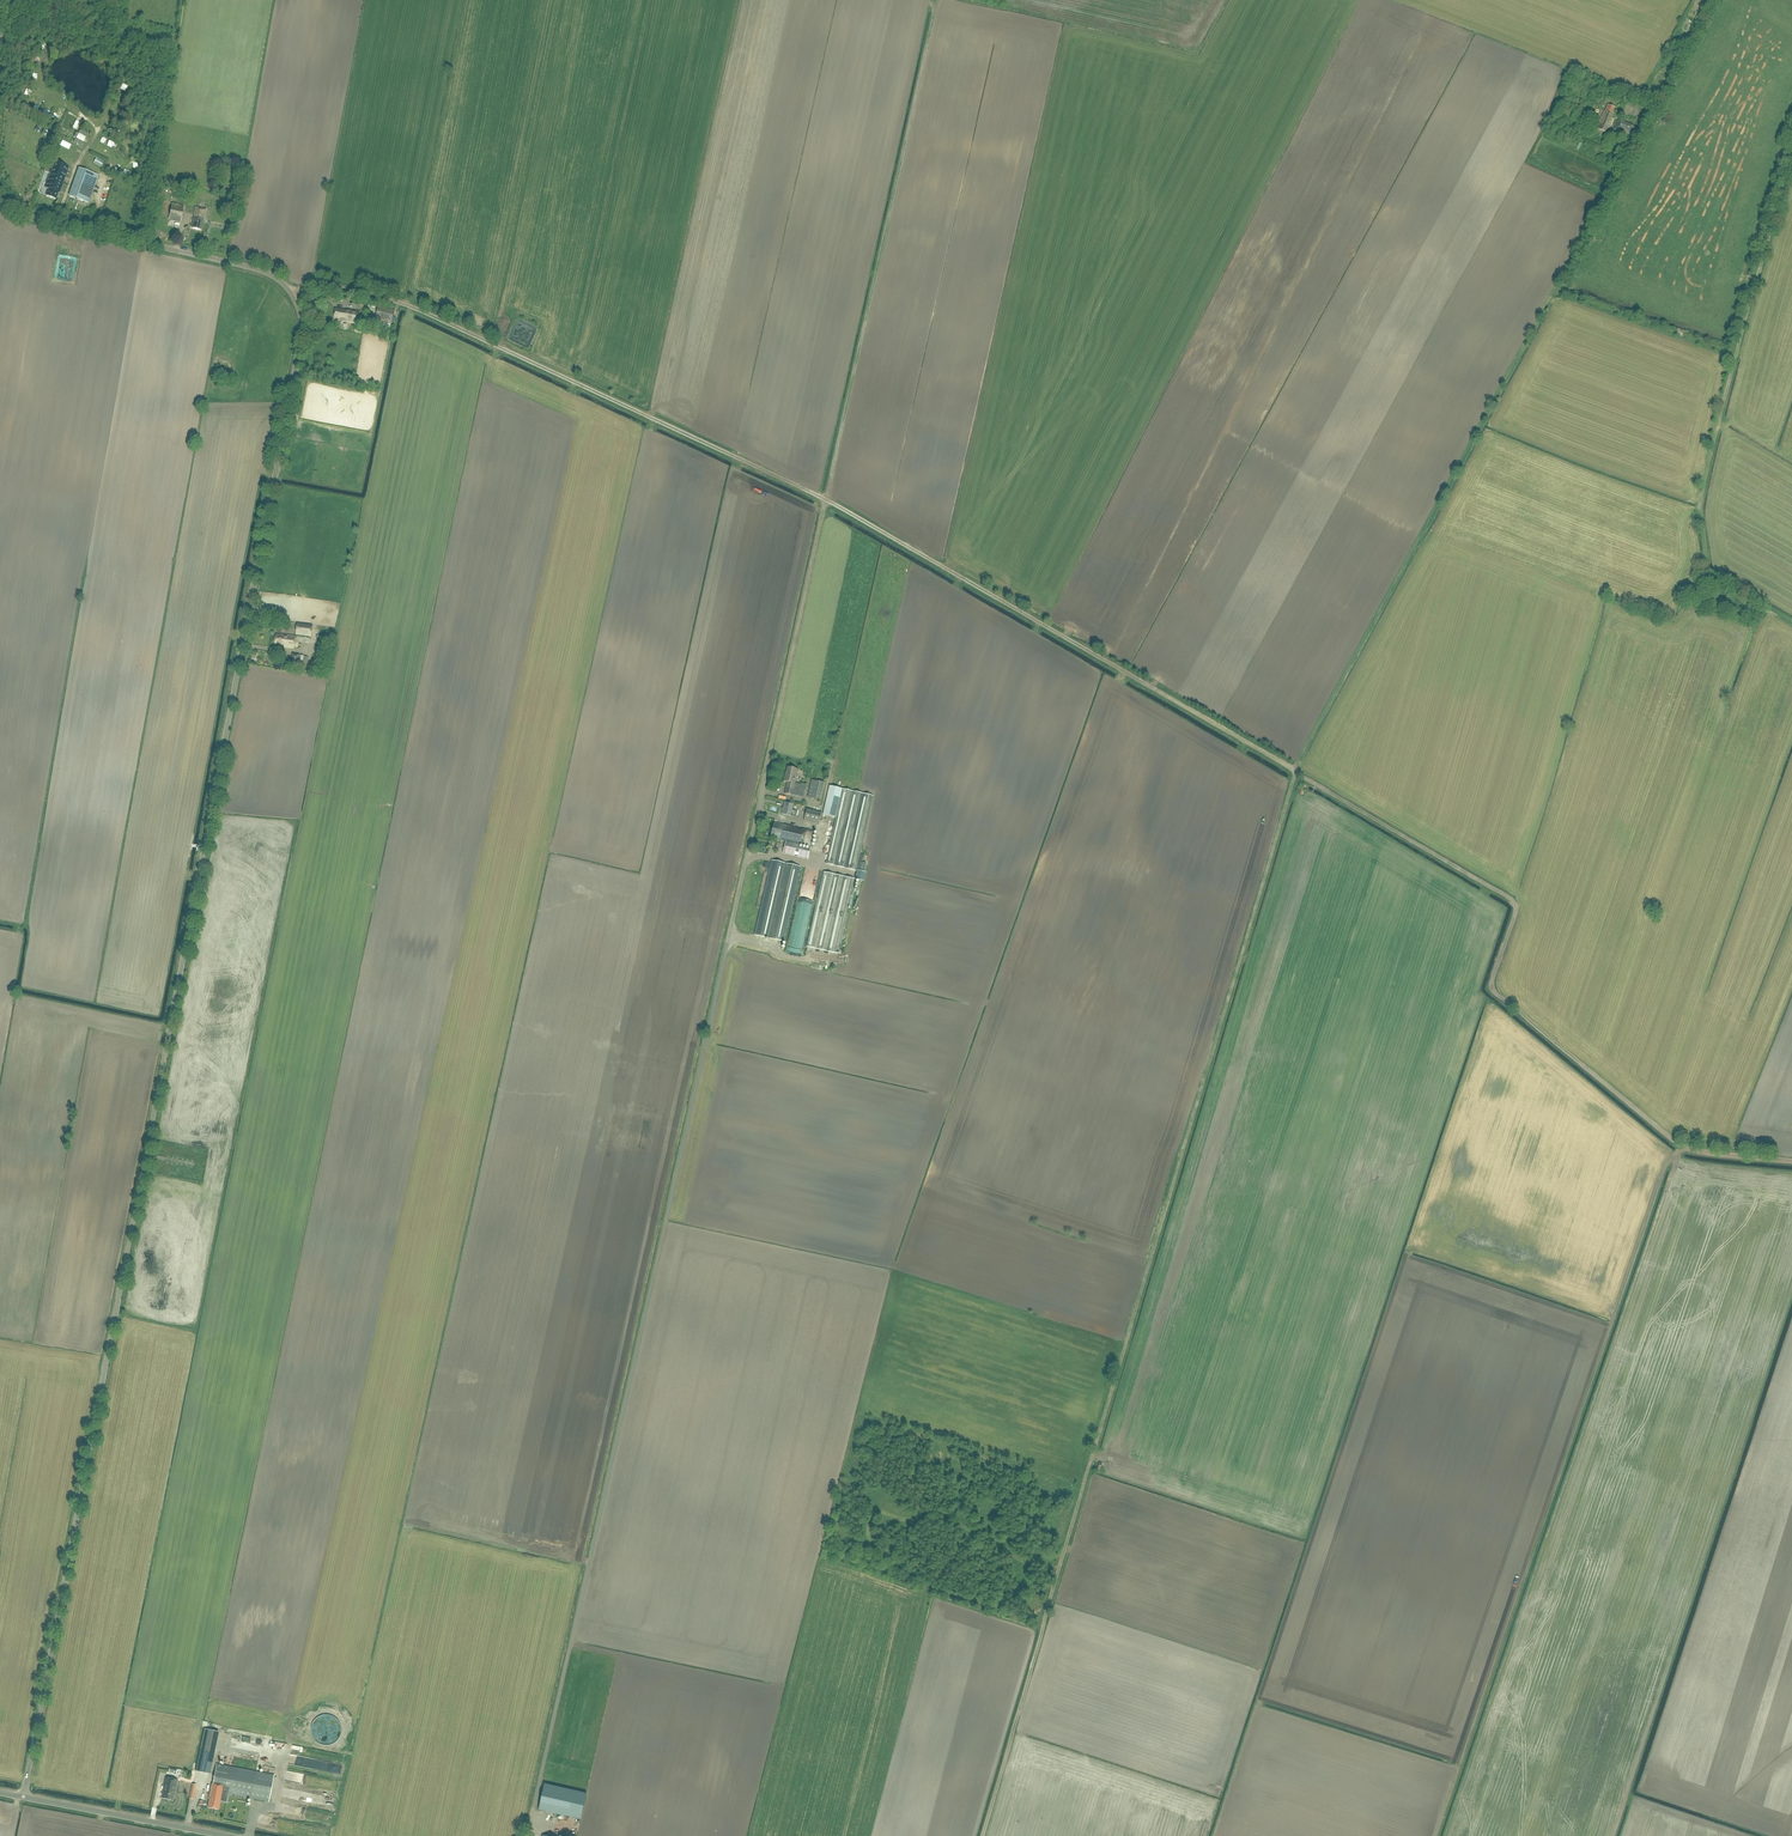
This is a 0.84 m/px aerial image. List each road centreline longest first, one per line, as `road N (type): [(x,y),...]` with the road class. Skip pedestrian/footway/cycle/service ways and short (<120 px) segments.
road 1 (track): [(982,1835),(1297,763),(1712,0)]
road 2 (unclassified): [(25,1785),(300,332),(293,294),(258,270),(33,217),(0,199)]
road 3 (track): [(826,500),(1510,899),(1514,909),(1494,993),(1686,1149),(1791,1159)]
road 4 (unclassified): [(528,1835),(762,791)]
road 5 (track): [(293,294),(321,283),(408,306),(826,500)]
road 6 (track): [(937,0),(826,500)]
road 7 (track): [(1761,603),(1711,574),(1700,501),(1791,151)]
road 8 (track): [(826,500),(762,791)]
road 9 (unclassified): [(227,1835),(23,1797)]

